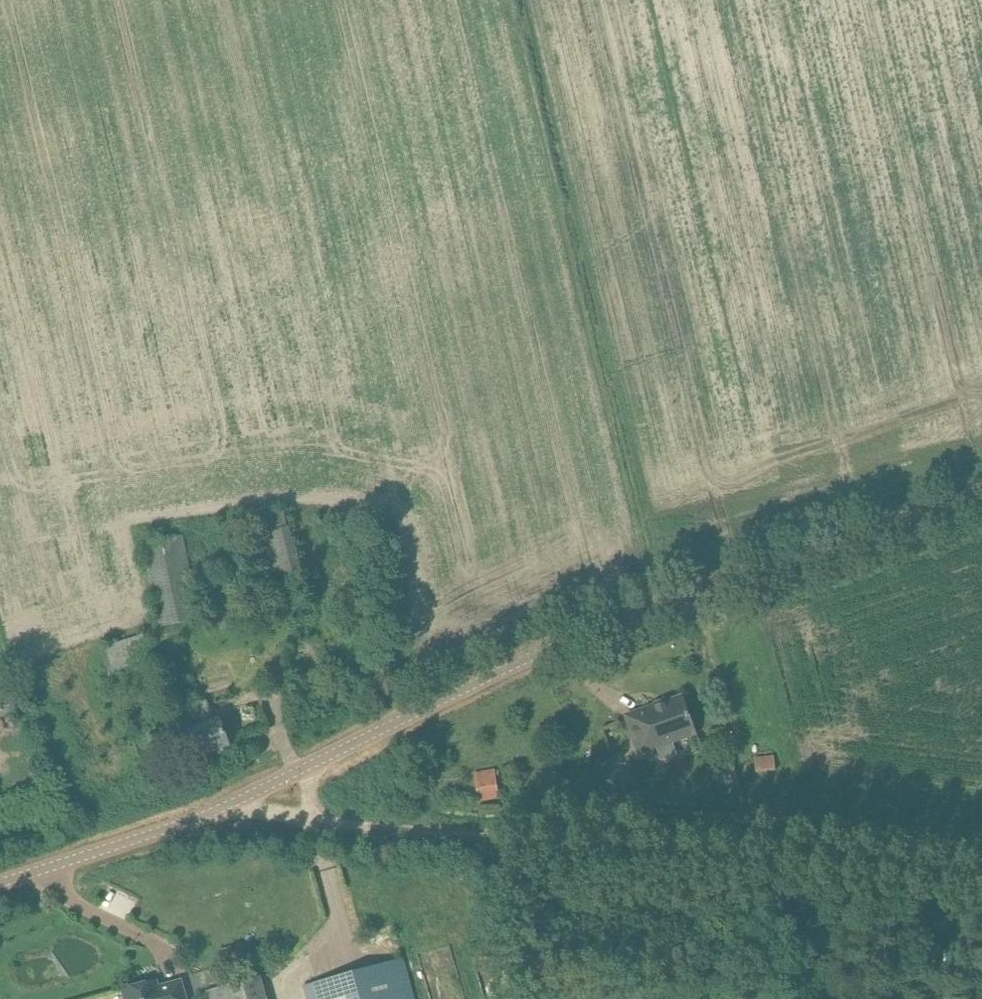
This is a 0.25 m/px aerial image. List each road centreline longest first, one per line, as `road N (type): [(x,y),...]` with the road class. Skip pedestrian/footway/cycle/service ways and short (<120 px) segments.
road 1 (unclassified): [(0,890),(152,837),(497,677),(981,503)]
road 2 (track): [(981,875),(787,838),(220,806)]

